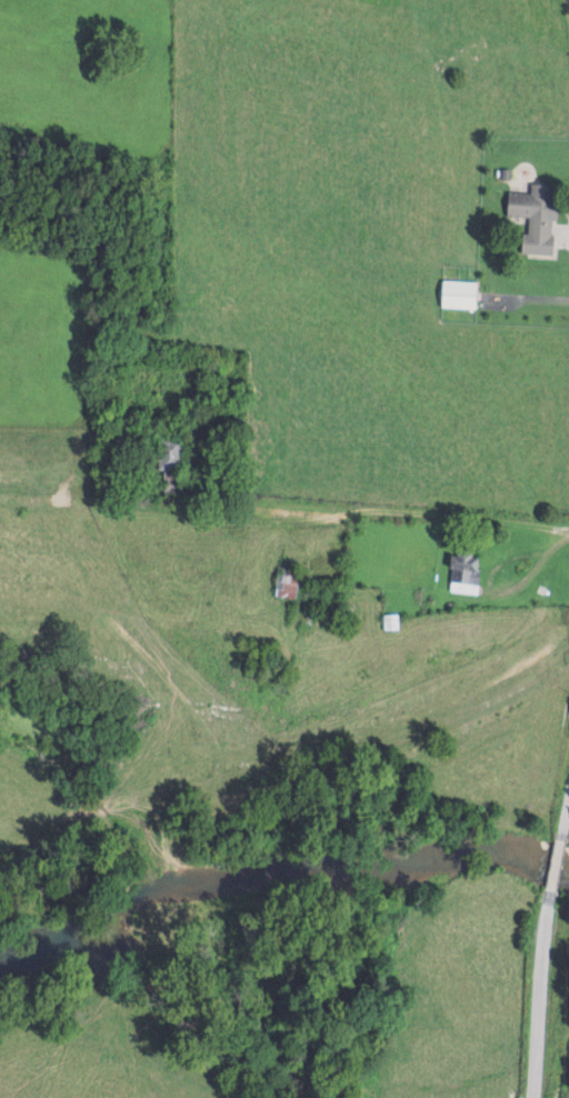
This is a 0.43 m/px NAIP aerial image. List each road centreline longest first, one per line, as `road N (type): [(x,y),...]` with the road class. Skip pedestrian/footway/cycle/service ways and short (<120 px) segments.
road 1 (residential): [(535,1097),(542,964),(568,810)]

